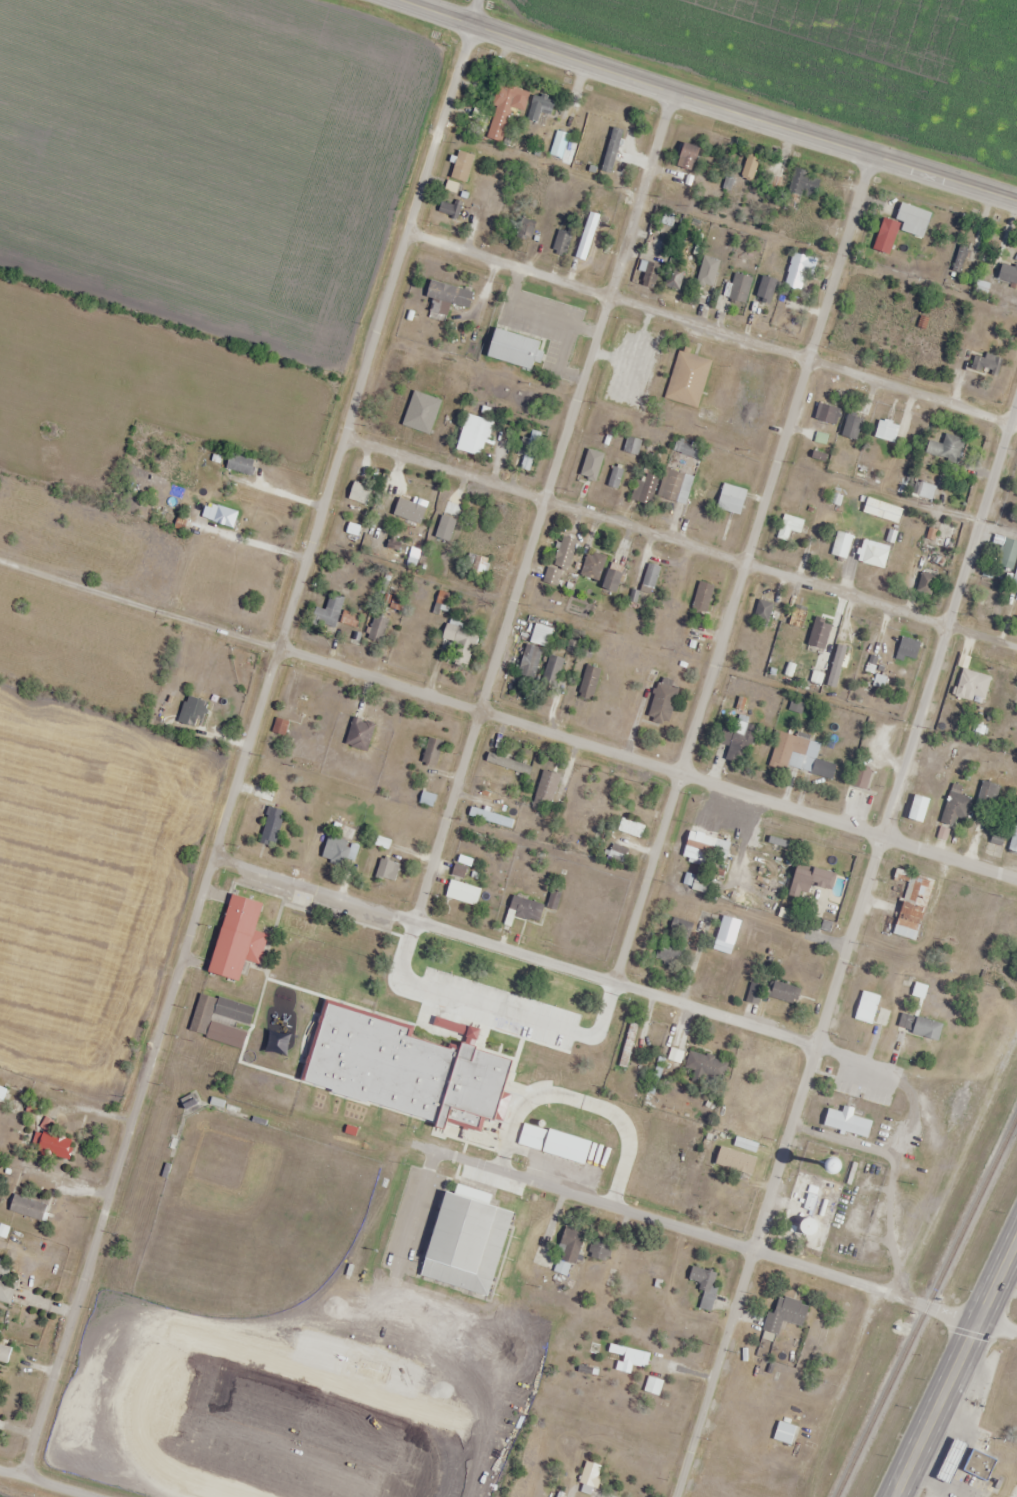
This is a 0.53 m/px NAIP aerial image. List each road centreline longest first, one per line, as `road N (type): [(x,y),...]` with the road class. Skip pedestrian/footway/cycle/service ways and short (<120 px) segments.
road 1 (residential): [(1016,885),(0,565)]
road 2 (residential): [(21,1477),(278,652)]
road 3 (residential): [(965,1094),(211,867)]
road 4 (residential): [(1016,653),(343,446)]
road 5 (residential): [(676,1496),(882,842)]
road 6 (residential): [(278,652),(474,25)]
road 7 (residential): [(484,717),(680,91)]
road 8 (residential): [(680,779),(878,155)]
road 9 (secondary): [(1016,199),(396,0)]
road 10 (residential): [(976,1323),(357,1126)]
road 11 (residential): [(1016,425),(410,231)]
road 12 (residential): [(882,842),(1016,414)]
road 13 (residential): [(357,1126),(484,717)]
road 14 (primary): [(1016,1234),(893,1496)]
road 15 (residential): [(614,988),(680,779)]

